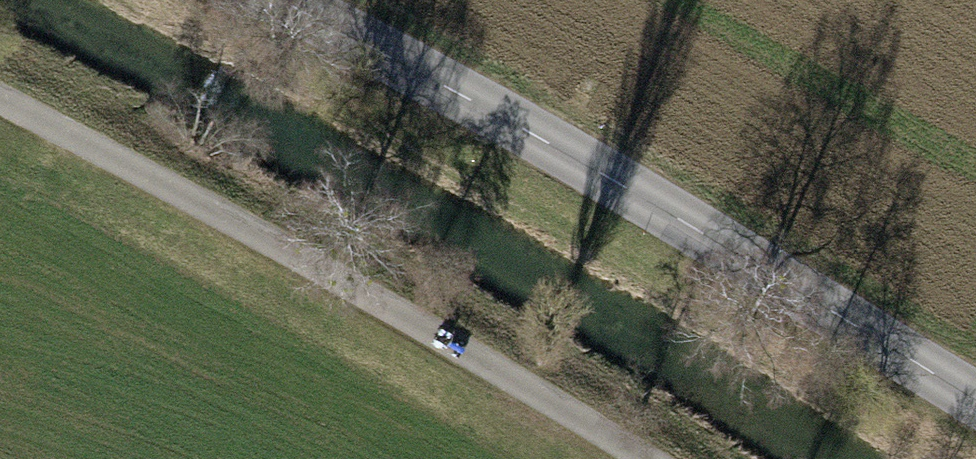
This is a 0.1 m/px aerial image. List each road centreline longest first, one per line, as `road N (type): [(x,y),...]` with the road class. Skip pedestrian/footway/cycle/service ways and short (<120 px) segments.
road 1 (tertiary): [(975,400),(441,82),(283,0)]
road 2 (track): [(0,99),(335,275),(633,458)]

